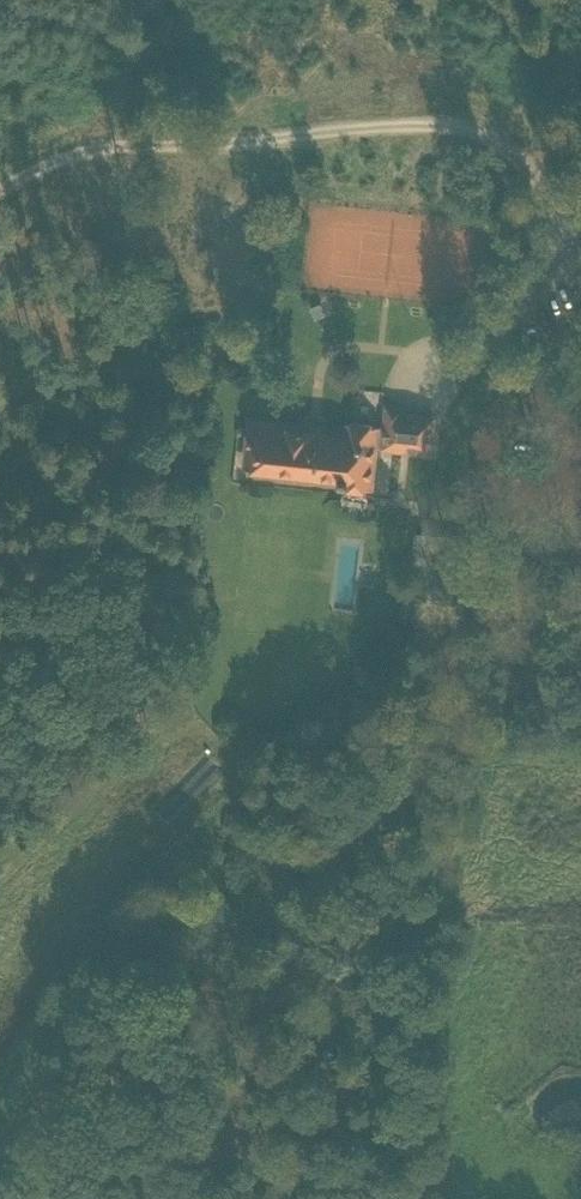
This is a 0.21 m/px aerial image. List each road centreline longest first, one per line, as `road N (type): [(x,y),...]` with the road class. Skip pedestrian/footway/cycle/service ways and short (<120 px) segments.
road 1 (track): [(0,402),(69,372),(147,369),(267,405),(353,408),(413,364)]

